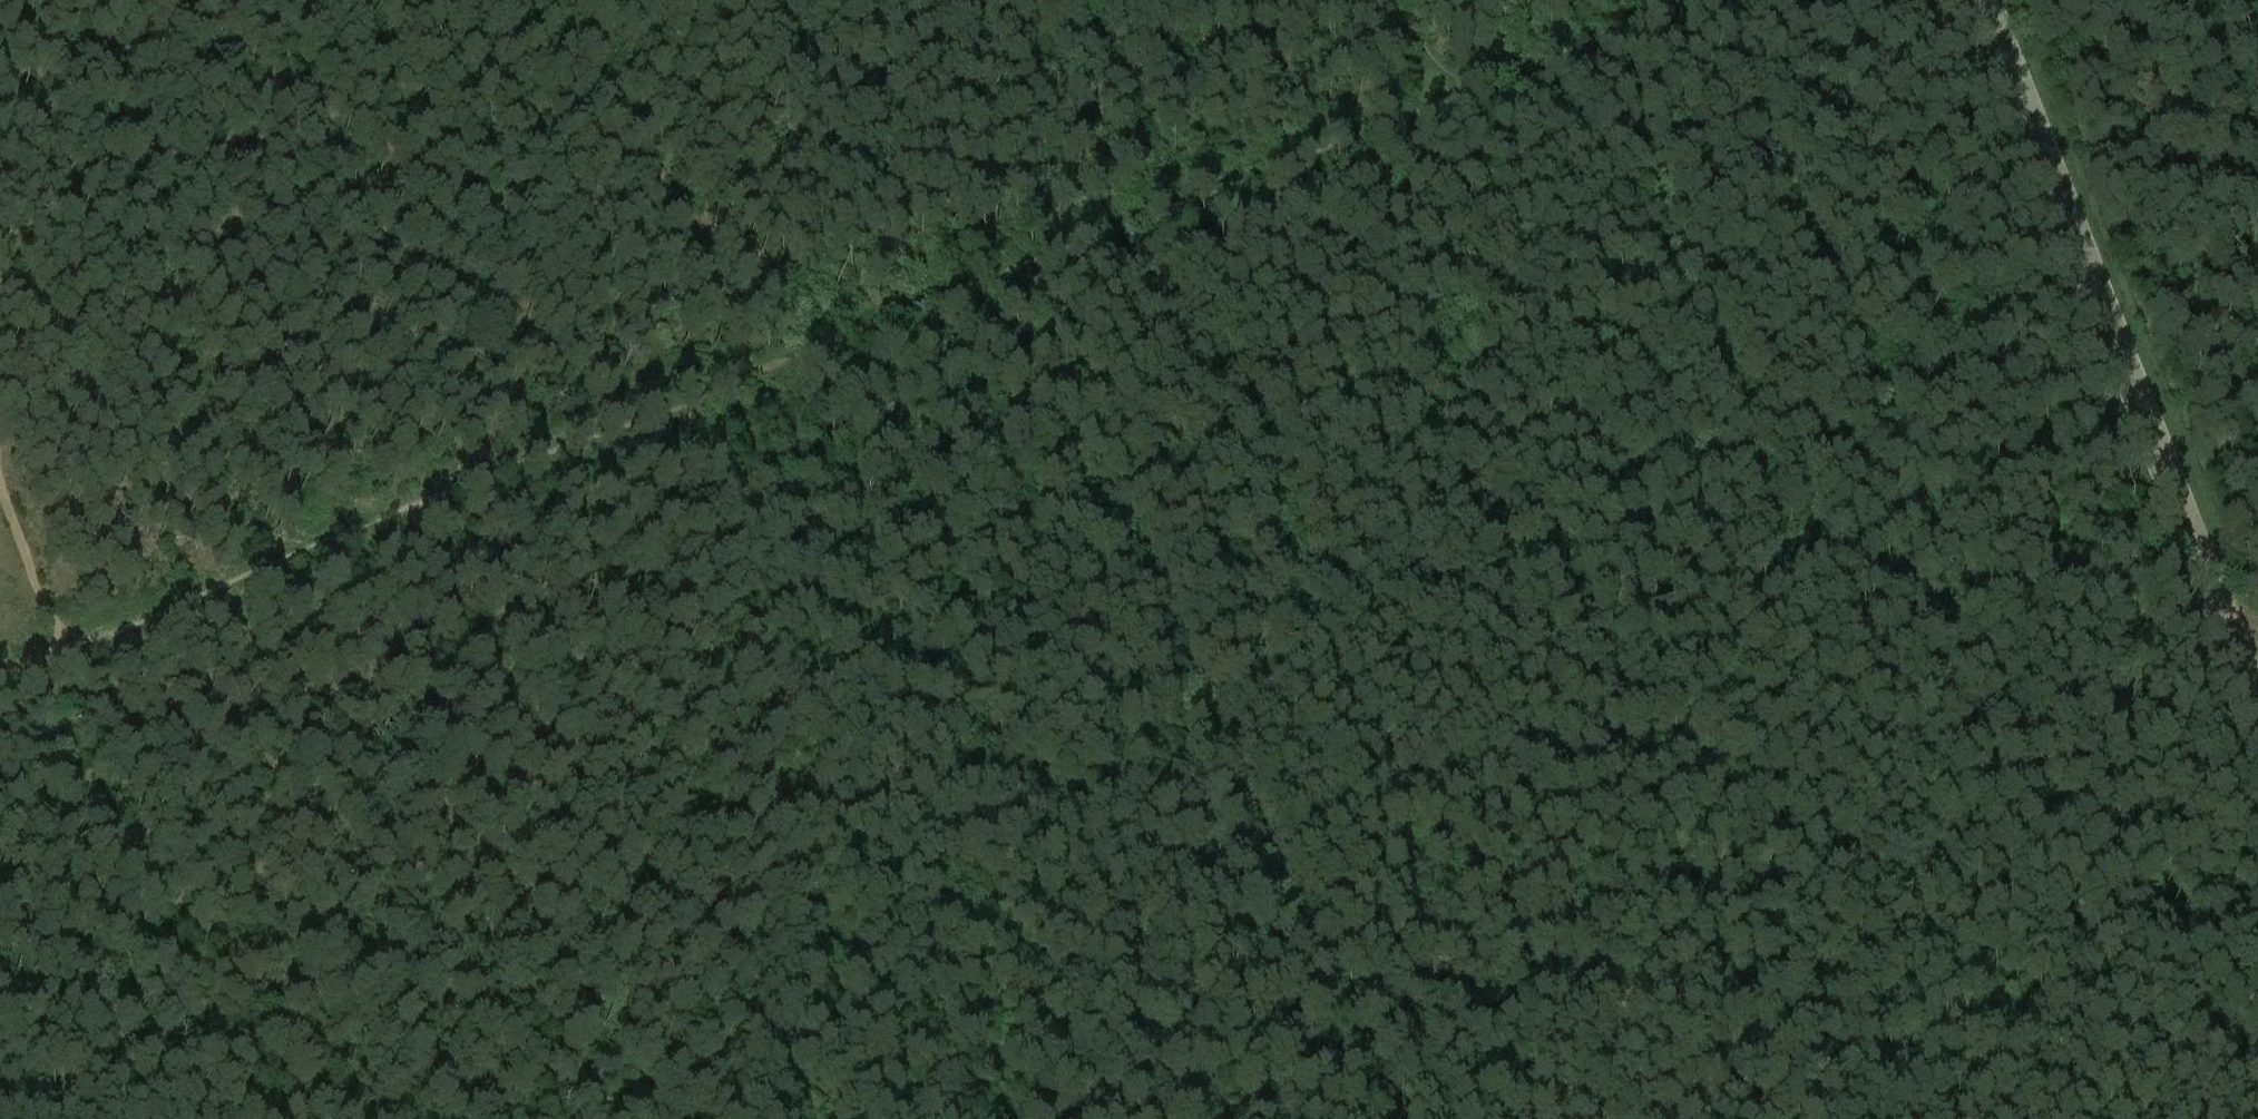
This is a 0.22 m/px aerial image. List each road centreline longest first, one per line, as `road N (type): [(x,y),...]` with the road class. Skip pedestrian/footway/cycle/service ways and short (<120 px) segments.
road 1 (unclassified): [(1996,0),(2097,205),(2257,638)]

